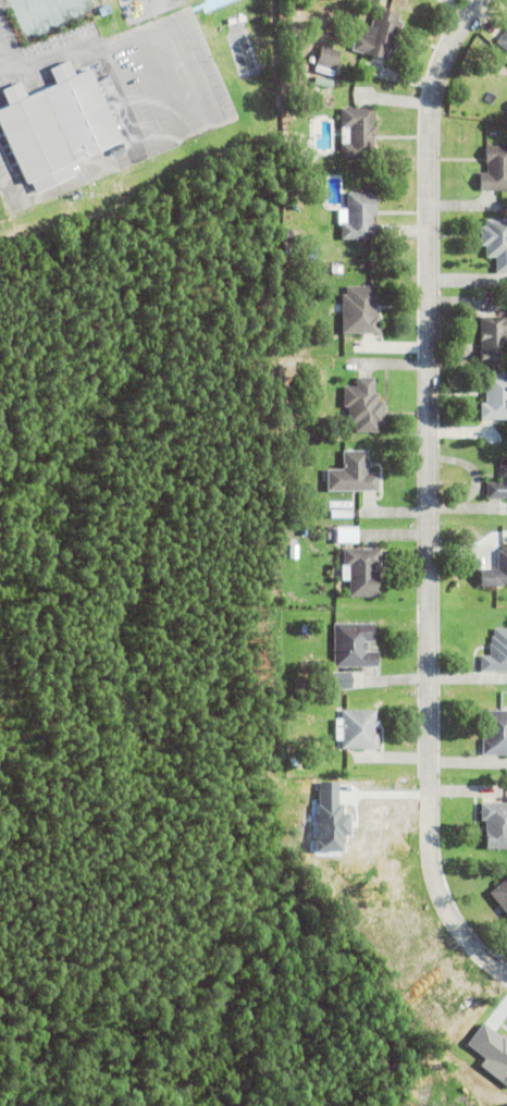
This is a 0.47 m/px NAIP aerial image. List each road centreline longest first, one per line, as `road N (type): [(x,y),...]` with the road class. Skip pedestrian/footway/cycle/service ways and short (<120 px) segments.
road 1 (residential): [(473,0),(434,64),(424,113),(423,832),(425,869),(447,921),(506,980)]

